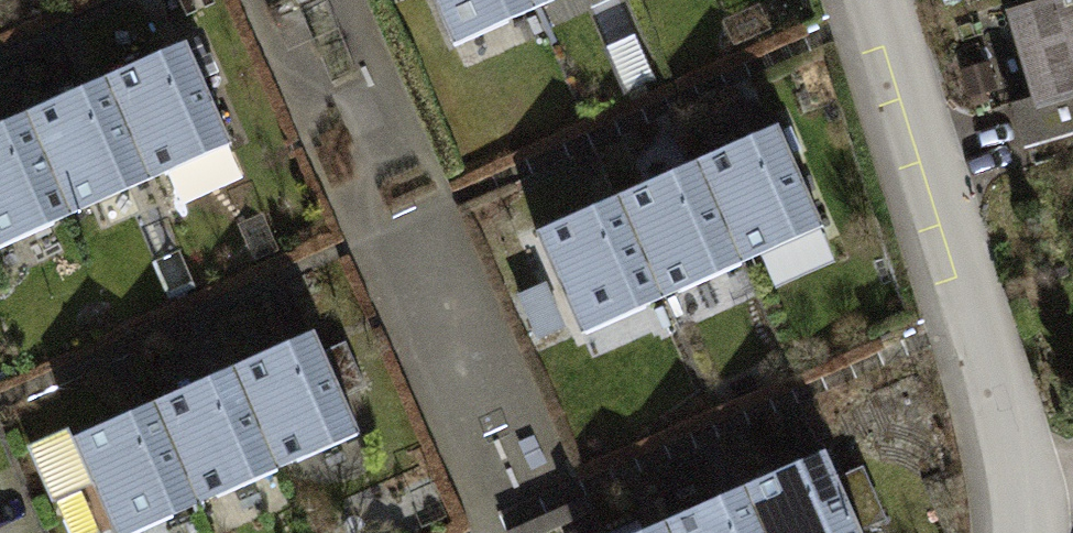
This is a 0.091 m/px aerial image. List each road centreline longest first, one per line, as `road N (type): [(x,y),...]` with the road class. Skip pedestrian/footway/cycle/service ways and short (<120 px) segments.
road 1 (residential): [(896,0),(1024,509),(1022,532)]

